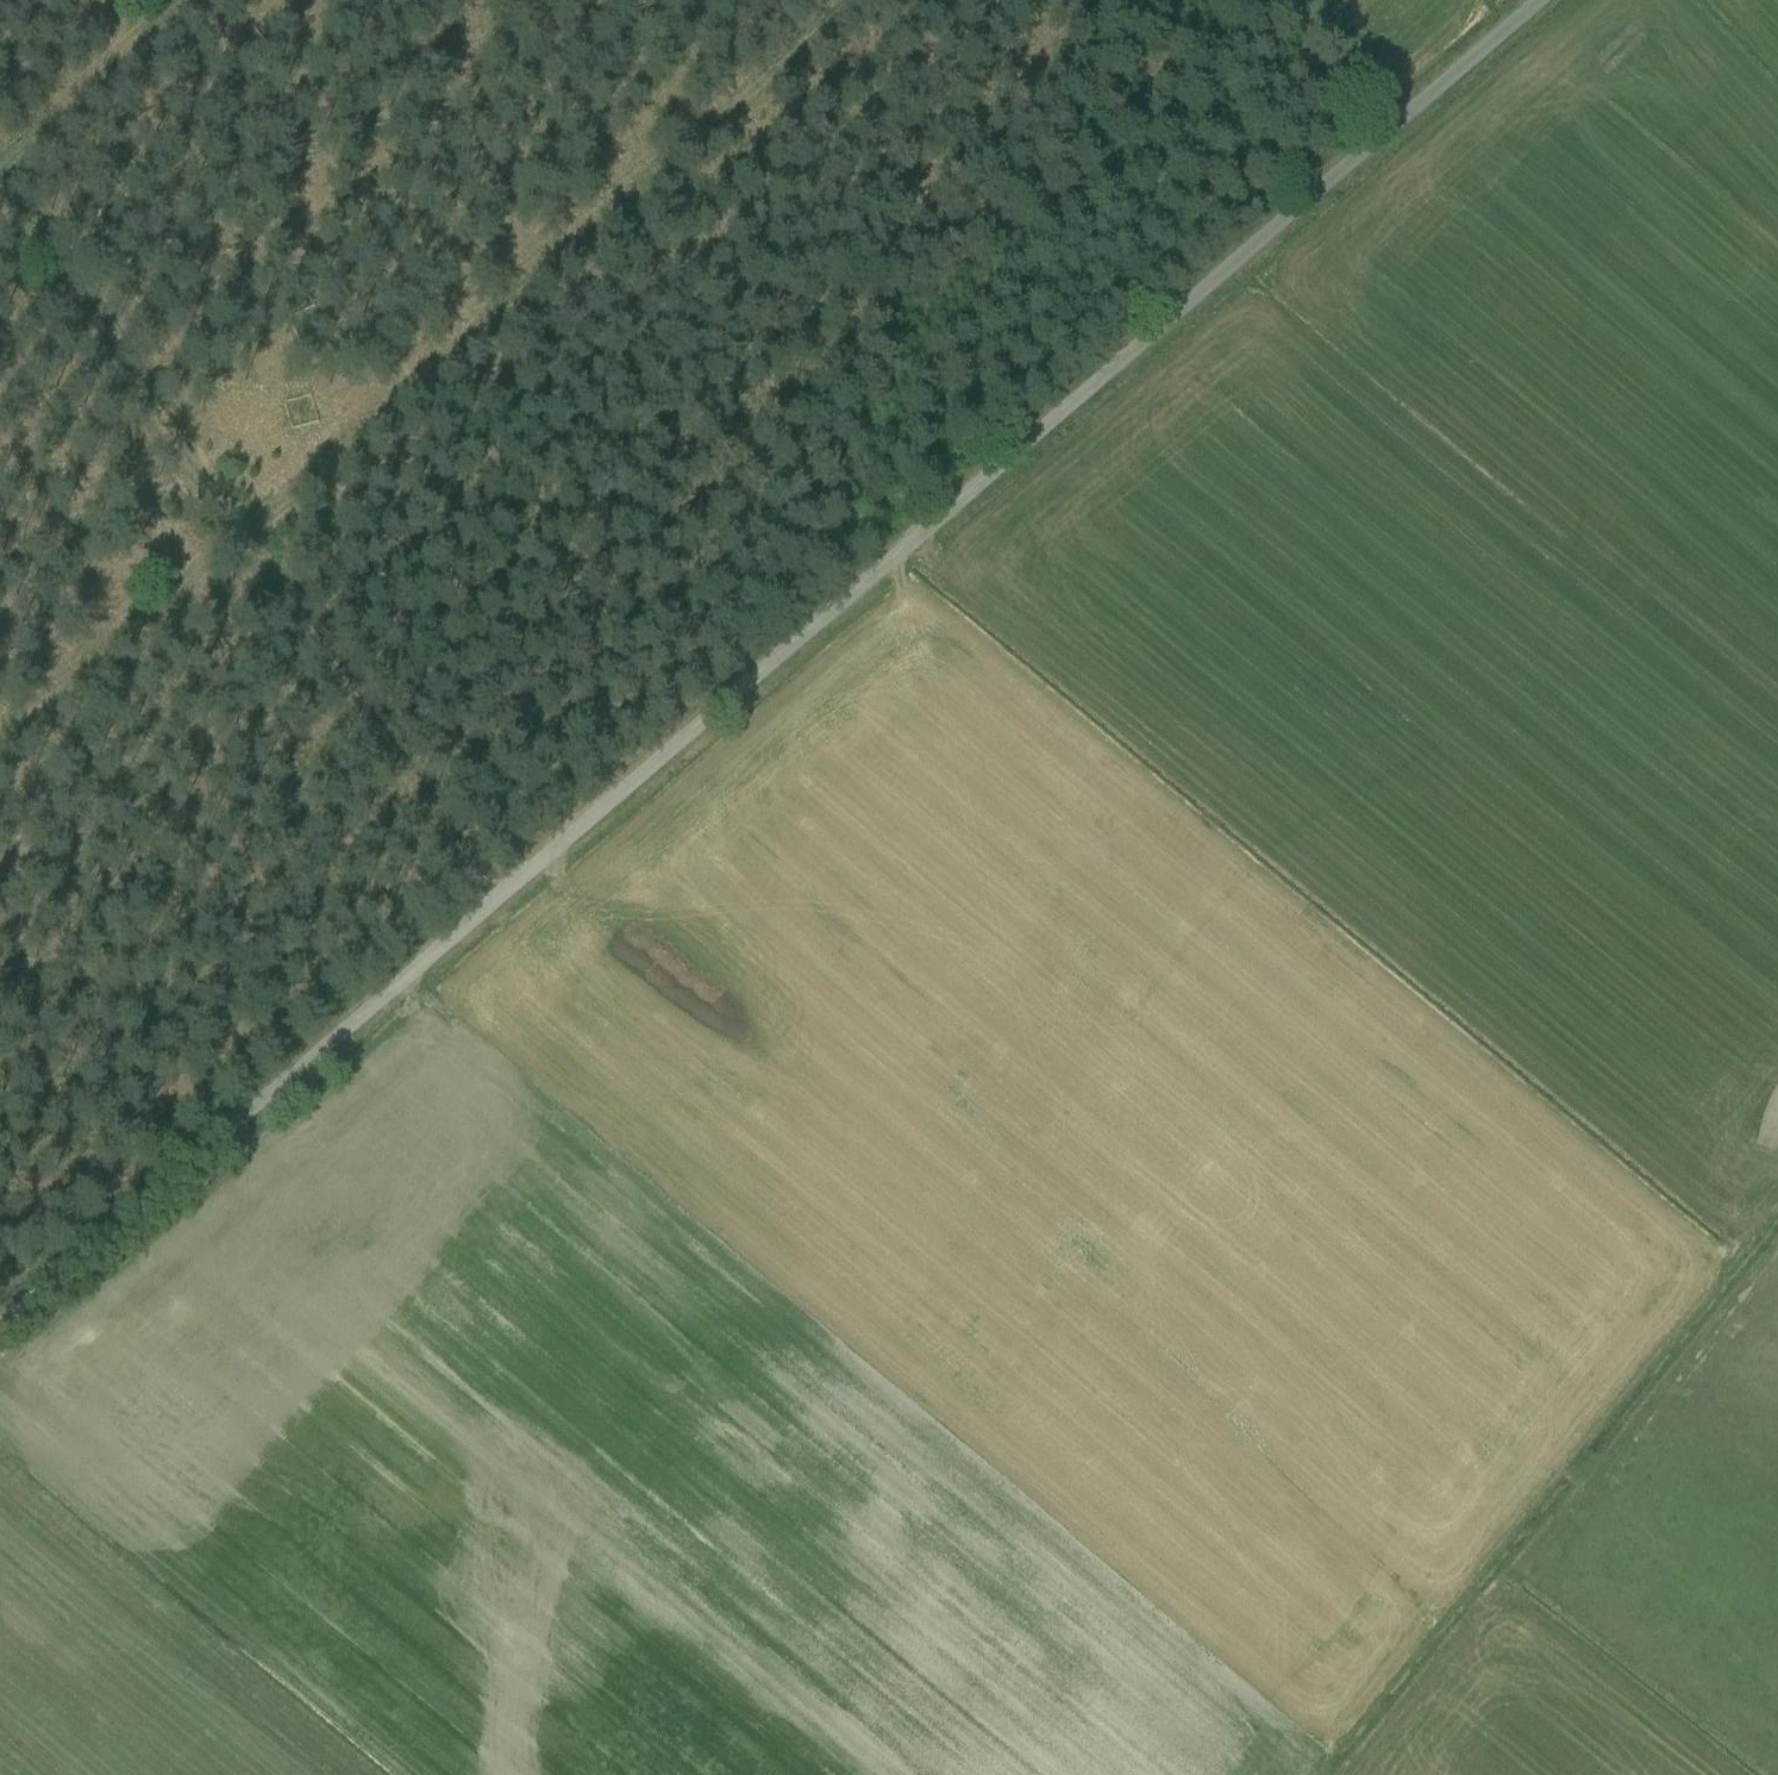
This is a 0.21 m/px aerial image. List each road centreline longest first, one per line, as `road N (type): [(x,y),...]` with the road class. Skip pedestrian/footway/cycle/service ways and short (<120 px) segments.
road 1 (unclassified): [(1528,0),(0,1315)]

